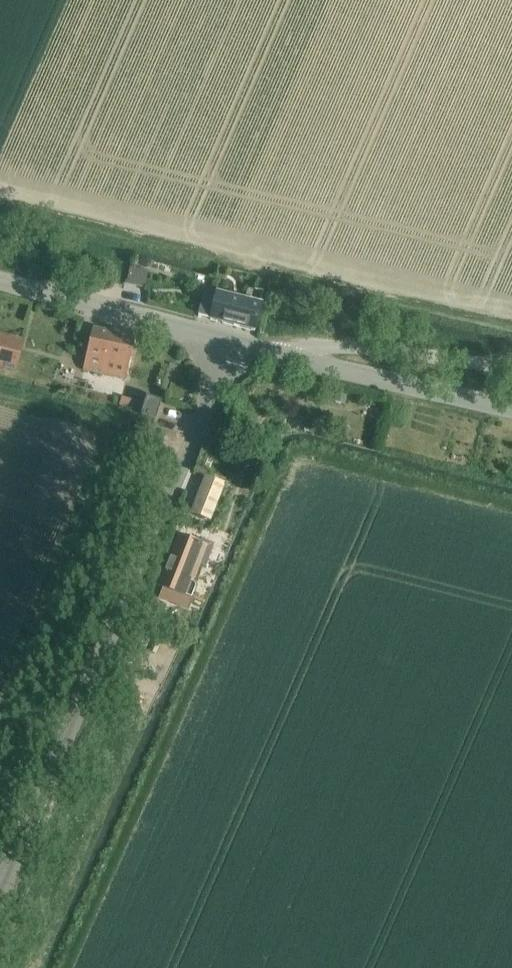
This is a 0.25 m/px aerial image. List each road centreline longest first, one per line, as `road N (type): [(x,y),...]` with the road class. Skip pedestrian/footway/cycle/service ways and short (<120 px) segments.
road 1 (track): [(511,505),(317,456),(287,462),(68,967)]
road 2 (unclassified): [(0,892),(230,342)]
road 3 (track): [(0,696),(108,444),(96,426),(0,402)]
road 4 (unclassified): [(511,411),(274,353)]
road 5 (unclassified): [(274,353),(349,347),(511,366)]
road 6 (unclassified): [(230,342),(0,282)]

